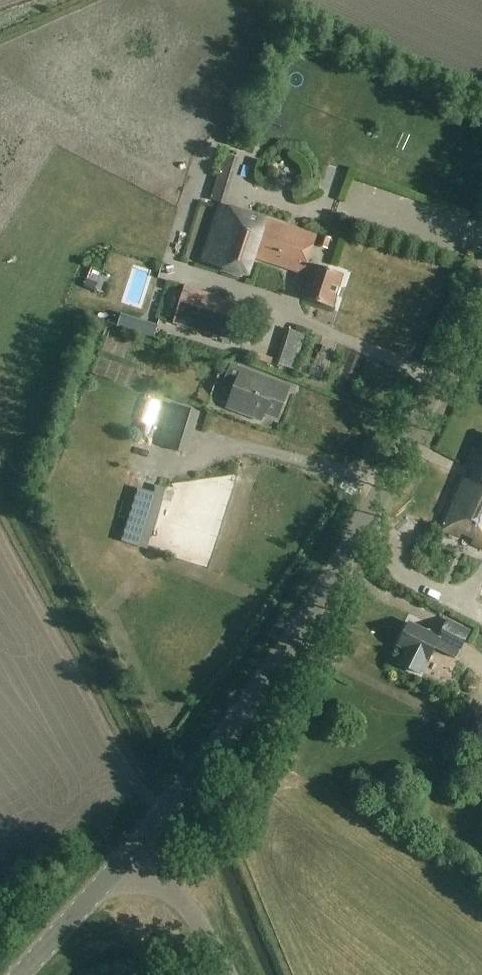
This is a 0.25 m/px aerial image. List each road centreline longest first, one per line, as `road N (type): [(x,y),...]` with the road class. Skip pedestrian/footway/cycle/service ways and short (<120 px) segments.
road 1 (tertiary): [(137,847),(312,610),(481,297)]
road 2 (track): [(0,513),(164,813)]
road 3 (tertiary): [(20,974),(137,847)]
road 4 (unclassified): [(227,974),(205,930),(137,847)]

